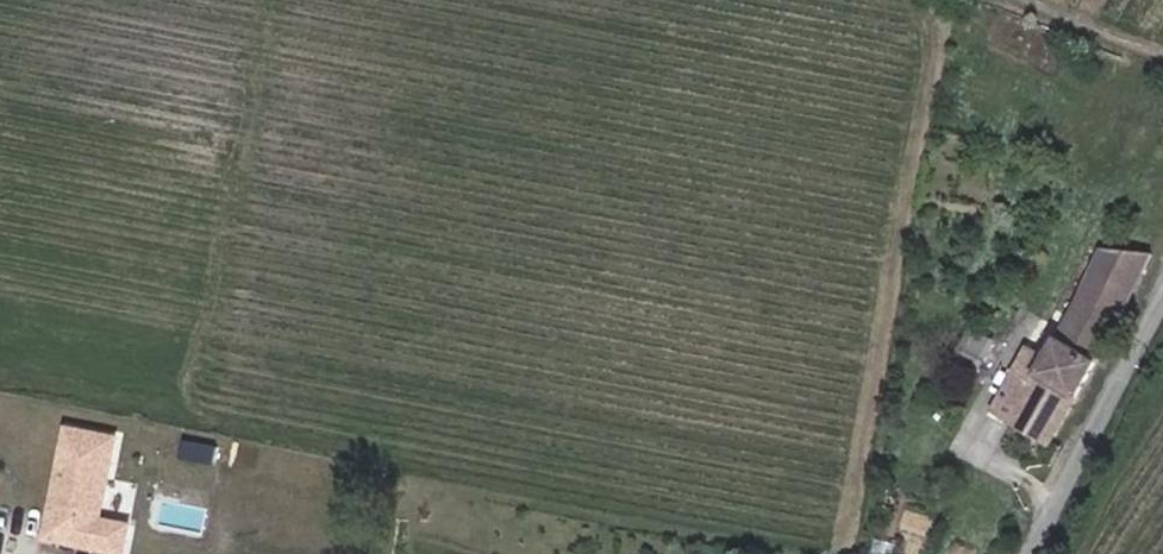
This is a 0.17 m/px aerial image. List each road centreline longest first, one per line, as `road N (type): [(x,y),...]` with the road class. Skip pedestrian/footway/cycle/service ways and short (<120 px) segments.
road 1 (unclassified): [(1038,553),(1162,316)]

